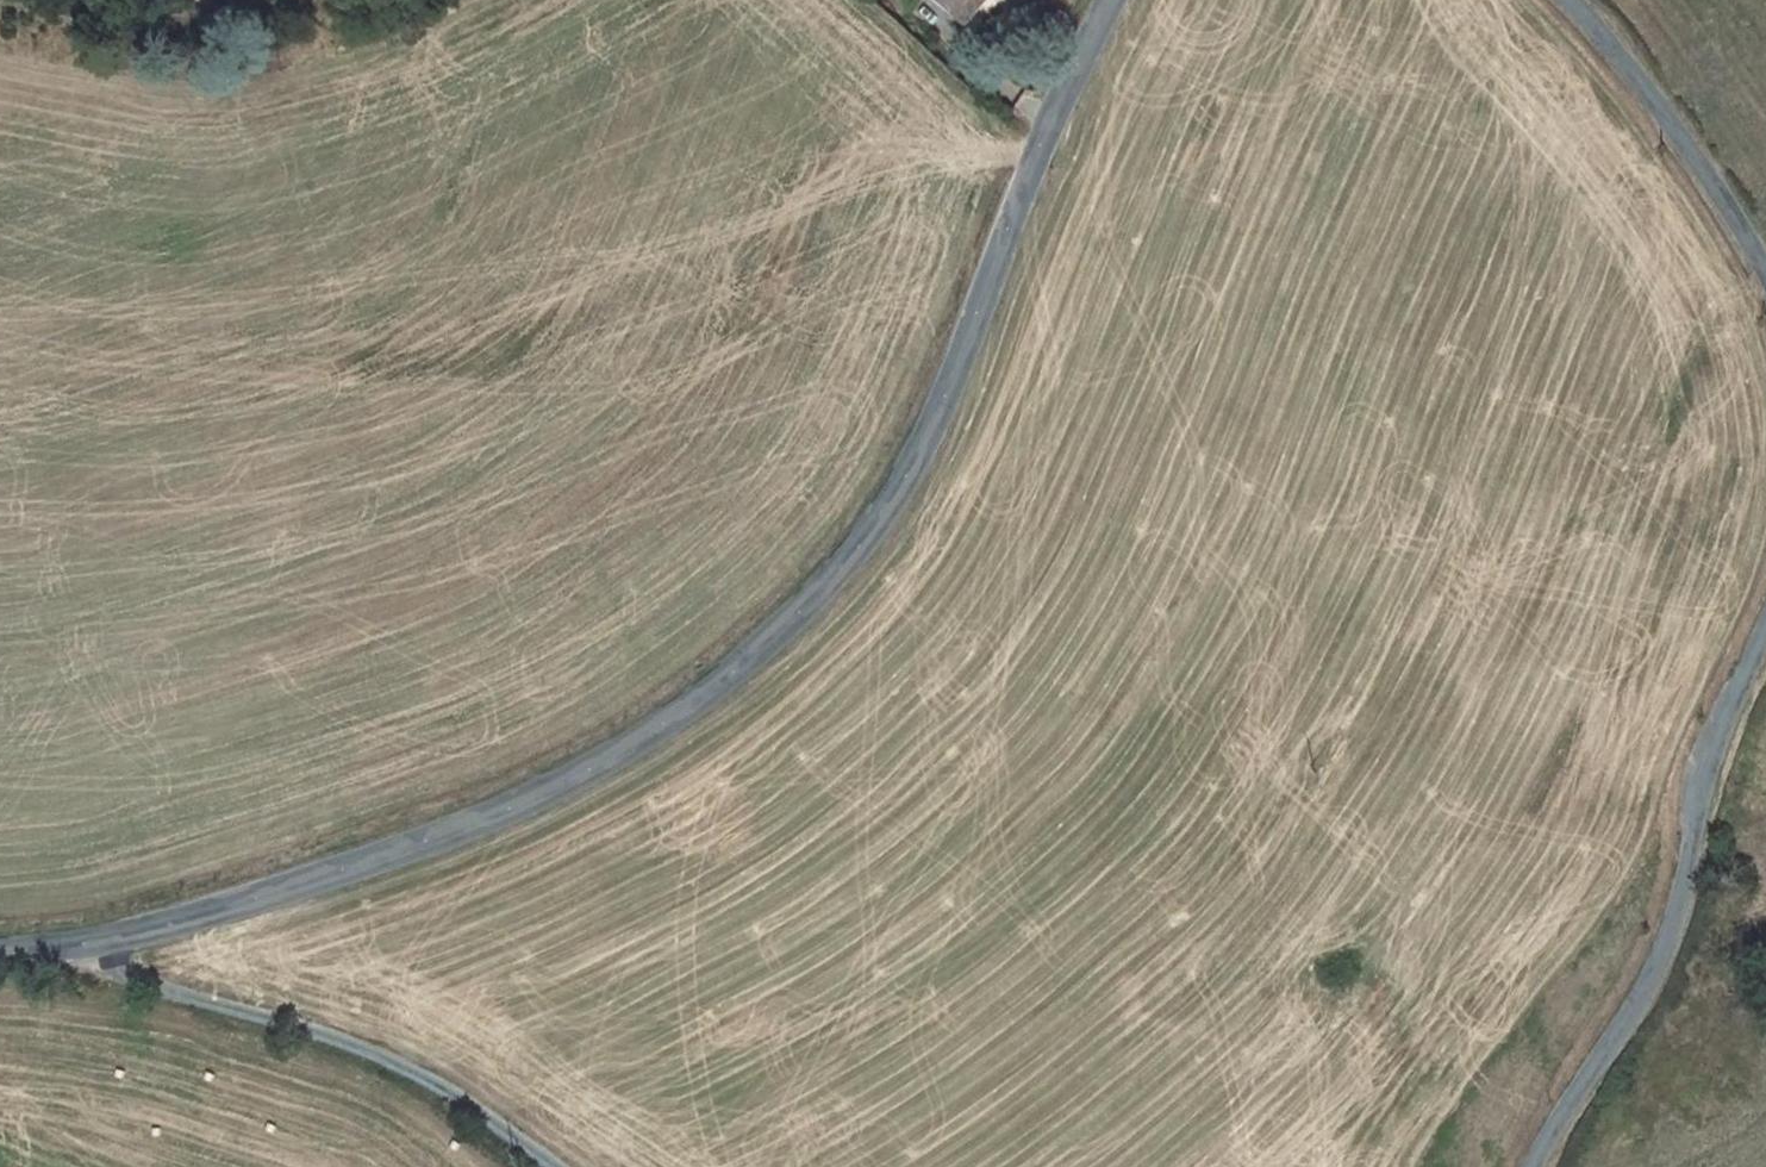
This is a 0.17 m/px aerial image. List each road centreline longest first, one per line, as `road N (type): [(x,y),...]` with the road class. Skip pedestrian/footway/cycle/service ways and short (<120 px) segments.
road 1 (tertiary): [(0,947),(101,941),(366,864),(560,789),(698,699),(801,613),(904,495),(1108,0)]
road 2 (unclassified): [(1523,1166),(1650,960),(1672,880),(1687,770),(1765,592)]
road 3 (track): [(101,941),(116,970),(403,1064),(561,1166)]
road 4 (unclassified): [(1765,285),(1568,0)]

